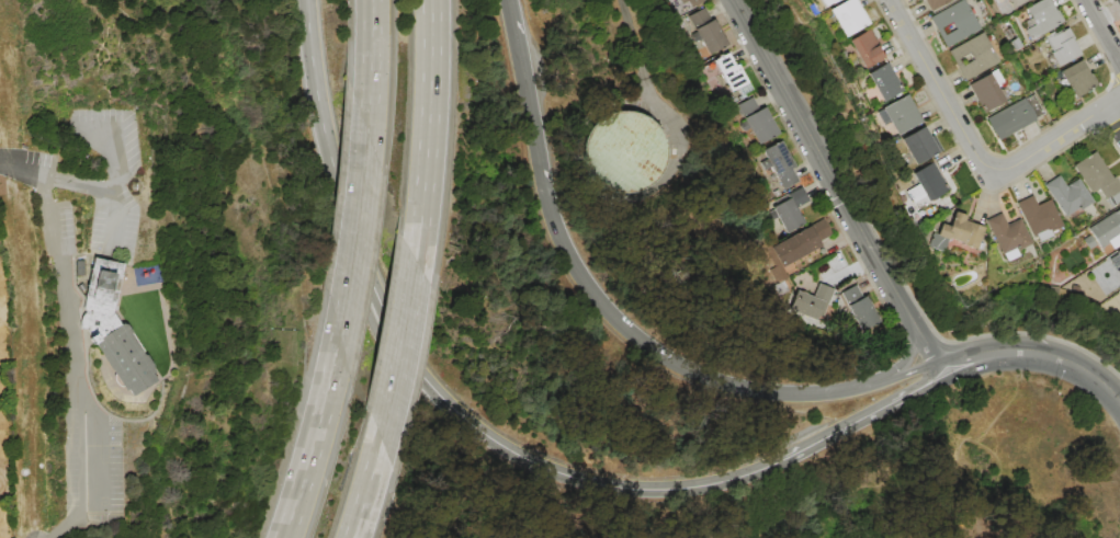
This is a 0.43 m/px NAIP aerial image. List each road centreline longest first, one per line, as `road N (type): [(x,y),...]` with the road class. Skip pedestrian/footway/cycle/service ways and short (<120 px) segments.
road 1 (motorway): [(306,0),(320,110),(358,239),(399,339),(449,404),(513,453),(610,485),(706,484),(780,459)]
road 2 (motorway): [(885,377),(837,390),(771,392),(721,382),(666,358),(585,284),(543,183)]
road 3 (residential): [(734,0),(904,307)]
road 4 (motorway): [(415,261),(430,0)]
road 5 (motorway): [(338,334),(283,537)]
road 6 (motorway): [(365,133),(338,334)]
road 7 (residential): [(992,167),(973,153),(887,0)]
road 8 (secondary): [(940,368),(978,356),(1038,354),(1084,371),(1119,404)]
road 9 (motorway): [(543,183),(507,0)]
road 10 (motorway): [(780,459),(916,389),(940,368)]
road 11 (motorway): [(380,439),(415,261)]
road 12 (residential): [(1119,95),(1017,162),(992,167)]
road 13 (motorway): [(370,0),(365,133)]

